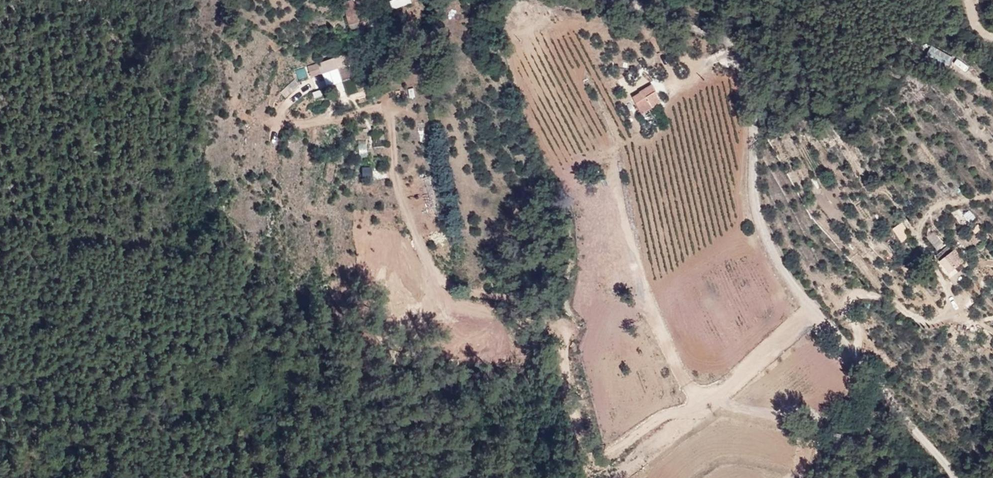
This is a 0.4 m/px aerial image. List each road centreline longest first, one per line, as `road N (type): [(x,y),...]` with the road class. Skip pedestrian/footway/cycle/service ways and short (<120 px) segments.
road 1 (track): [(608,0),(650,8),(745,55),(757,101),(764,228),(959,477)]
road 2 (track): [(686,407),(586,327),(534,300),(461,279),(427,231),(413,185)]
road 3 (track): [(609,477),(686,407),(734,389),(817,302)]

